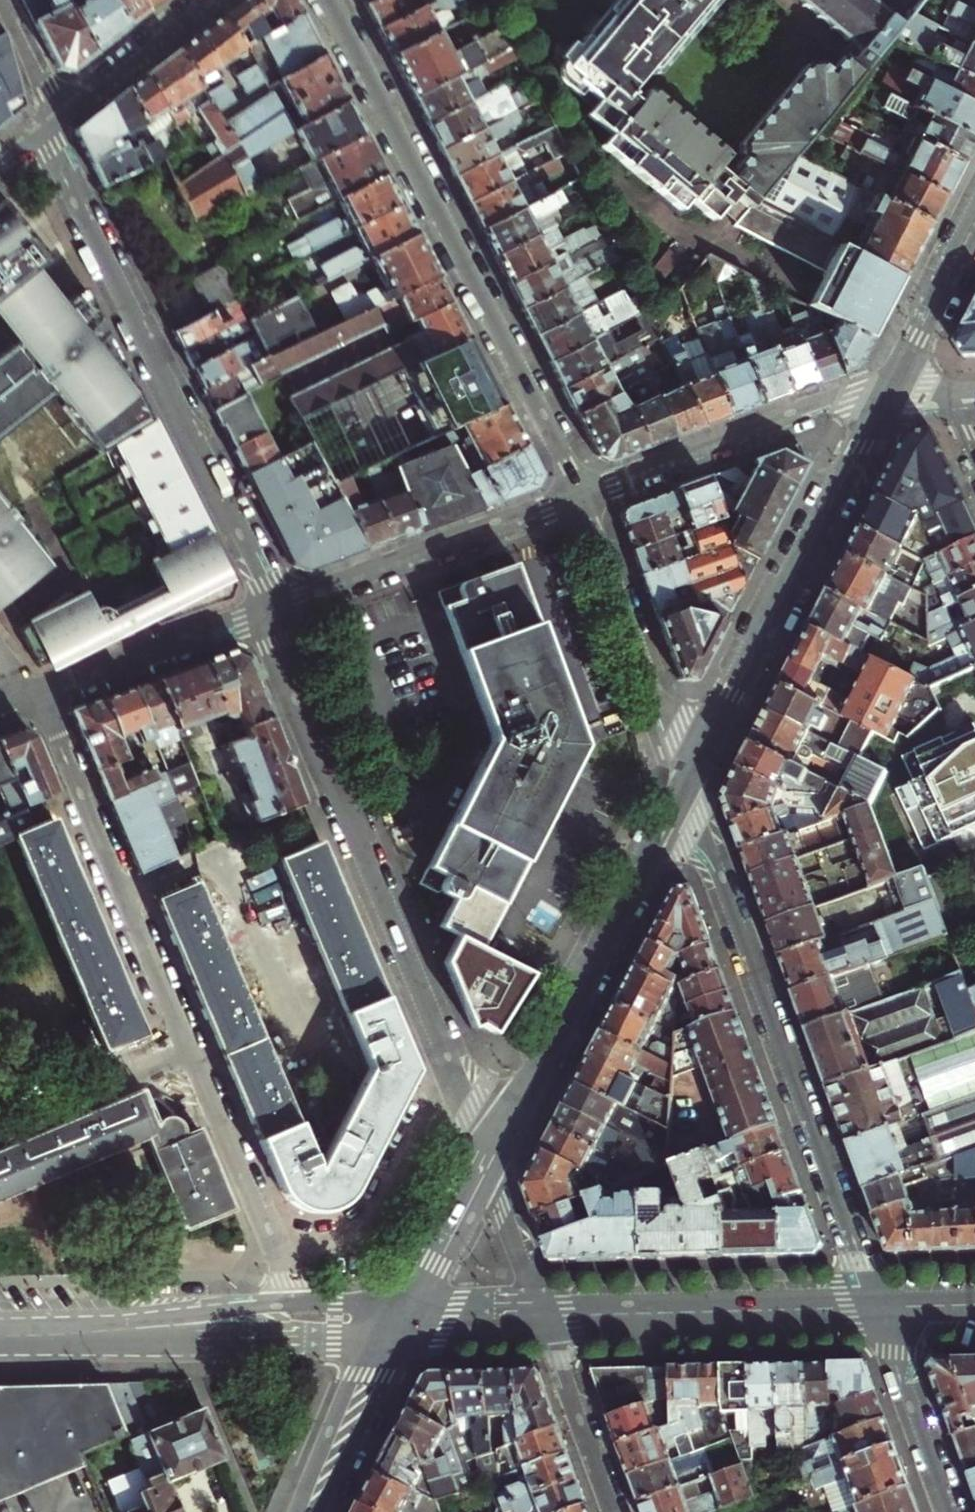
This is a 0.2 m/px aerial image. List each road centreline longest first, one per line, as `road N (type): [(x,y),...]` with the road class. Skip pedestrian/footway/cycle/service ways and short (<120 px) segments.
road 1 (residential): [(270,610),(490,1161)]
road 2 (residential): [(581,498),(331,0)]
road 3 (residential): [(871,1303),(690,778)]
road 4 (residential): [(40,135),(263,582),(270,610)]
road 5 (tertiary): [(690,778),(490,1161)]
road 6 (tertiary): [(886,395),(690,778)]
road 7 (residential): [(39,690),(191,1049)]
road 8 (tertiary): [(65,1334),(400,1336)]
road 9 (residential): [(581,498),(270,610)]
road 10 (residential): [(886,395),(853,399),(581,498)]
road 11 (residential): [(690,778),(581,498)]
road 12 (tertiary): [(573,1310),(871,1303)]
road 13 (residential): [(191,1049),(297,1306)]
road 14 (residential): [(270,610),(39,690)]
road 15 (tertiary): [(297,1306),(65,1334)]
road 16 (residential): [(871,1303),(947,1511)]
road 17 (residential): [(0,1128),(191,1049)]
road 18 (residential): [(613,1511),(545,1326)]
road 19 (tertiary): [(400,1336),(312,1511)]
road 20 (residential): [(60,120),(212,0)]
road 21 (tertiary): [(974,223),(886,395)]
road 22 (tertiary): [(490,1161),(417,1305)]
road 23 (residential): [(538,1303),(490,1161)]
road 24 (tertiary): [(400,1336),(545,1326)]
road 25 (residential): [(60,120),(0,3)]
road 26 (tertiary): [(538,1303),(417,1305)]
road 27 (tertiary): [(417,1305),(297,1306)]

